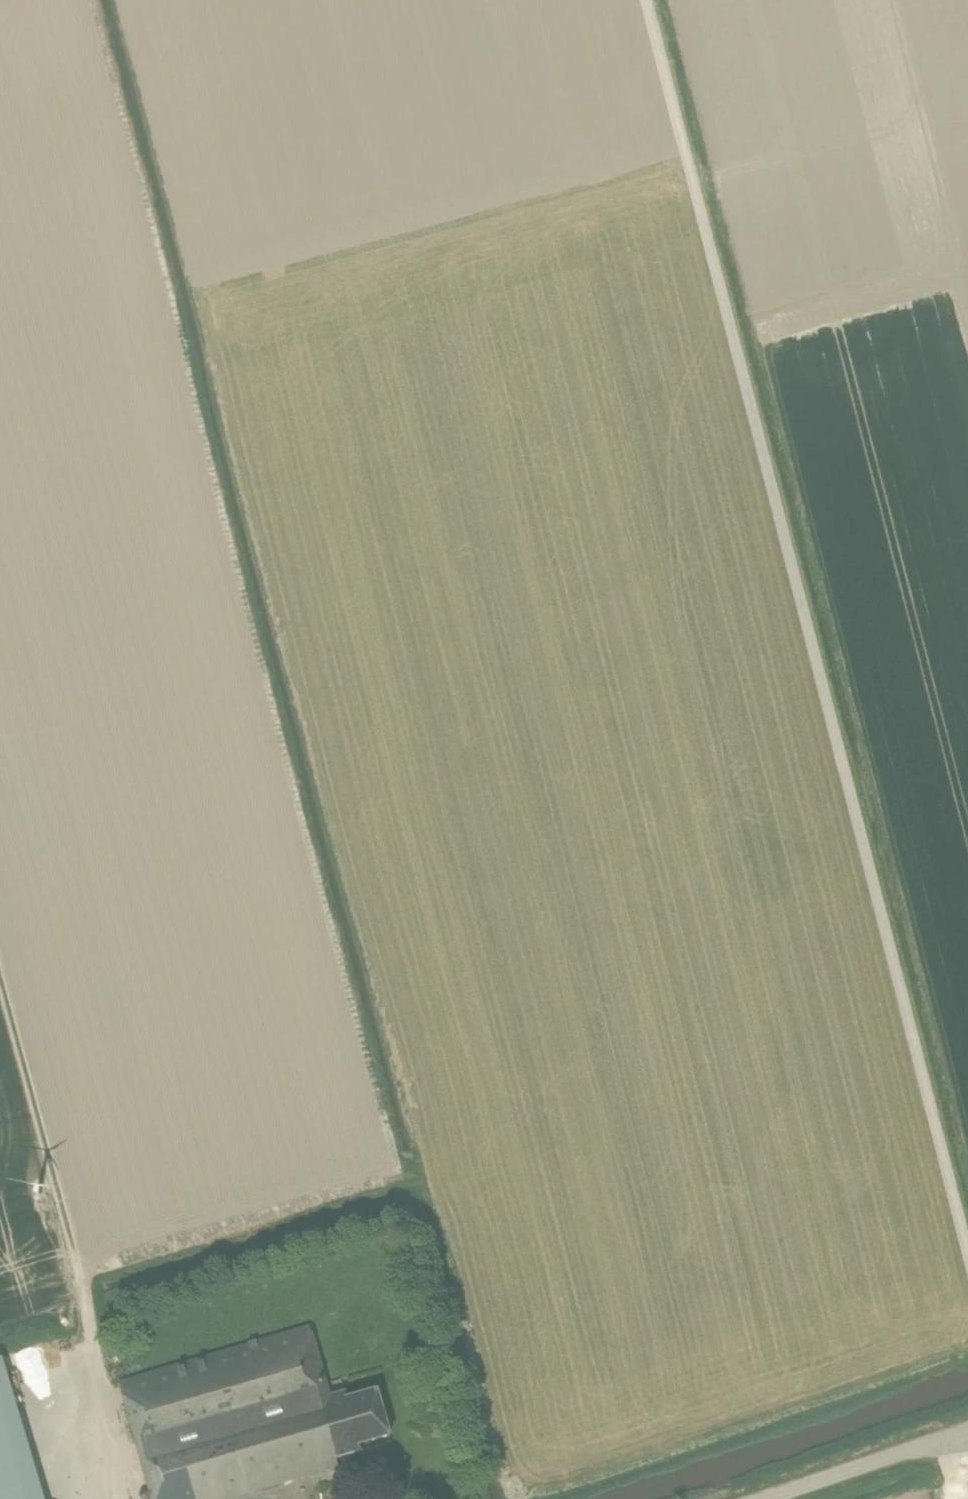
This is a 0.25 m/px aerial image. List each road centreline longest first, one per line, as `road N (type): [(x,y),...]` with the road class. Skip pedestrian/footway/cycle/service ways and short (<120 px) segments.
road 1 (unclassified): [(650,0),(967,1245)]
road 2 (unclassified): [(764,1498),(967,1431)]

